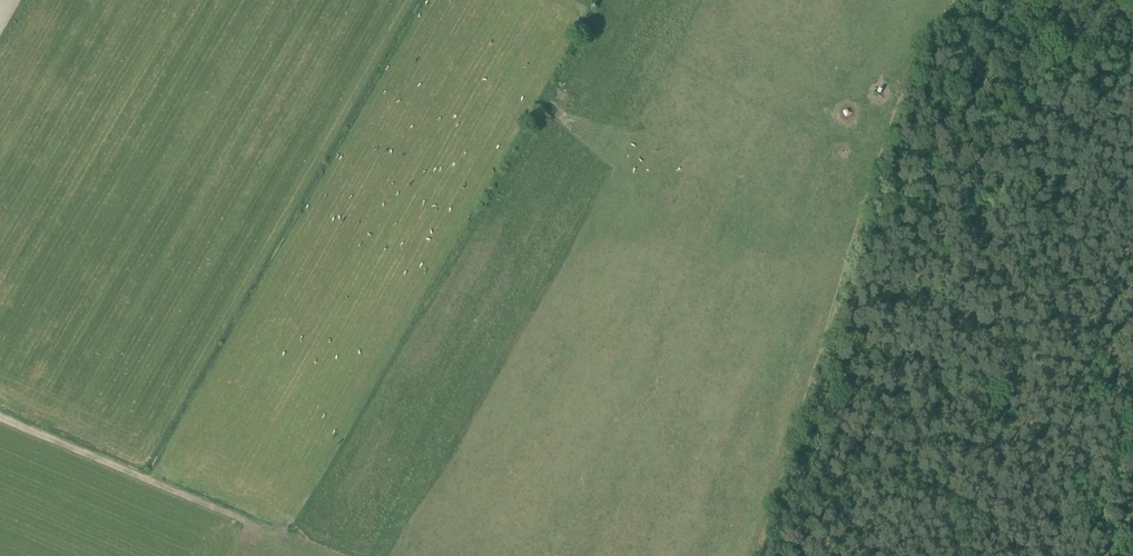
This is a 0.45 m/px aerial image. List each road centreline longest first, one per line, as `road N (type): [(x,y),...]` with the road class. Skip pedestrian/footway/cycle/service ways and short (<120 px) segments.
road 1 (track): [(279,535),(0,417)]
road 2 (track): [(1132,419),(1058,555)]

